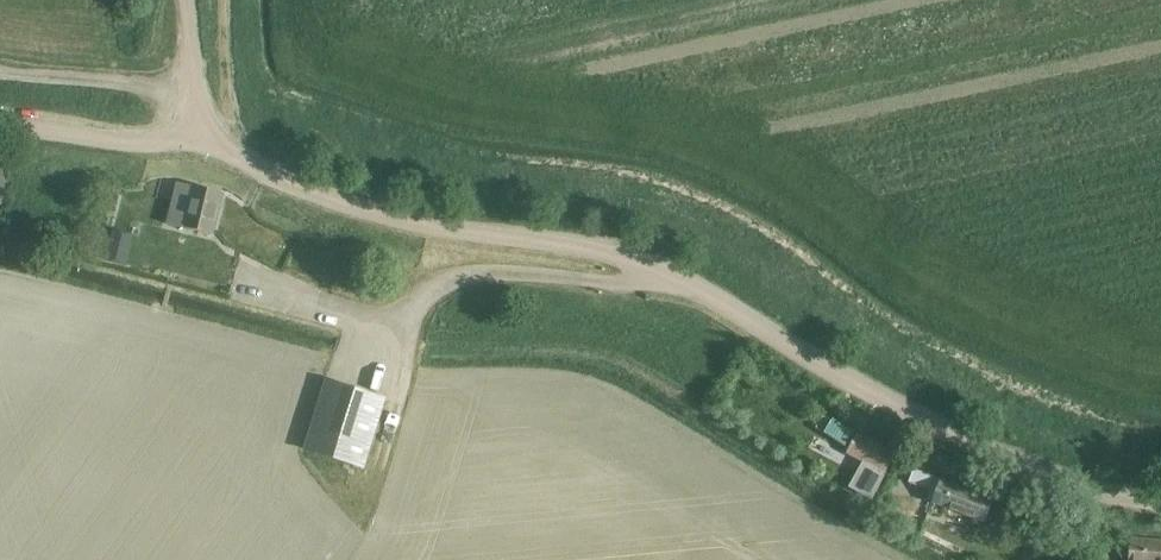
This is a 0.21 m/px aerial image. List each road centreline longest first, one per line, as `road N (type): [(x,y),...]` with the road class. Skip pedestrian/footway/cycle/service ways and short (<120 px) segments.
road 1 (tertiary): [(194,142),(325,199),(403,221),(606,251),(679,275),(938,422),(1055,478),(1113,497),(1160,499)]
road 2 (tertiary): [(0,125),(194,142)]
road 3 (tertiary): [(194,142),(188,0)]

